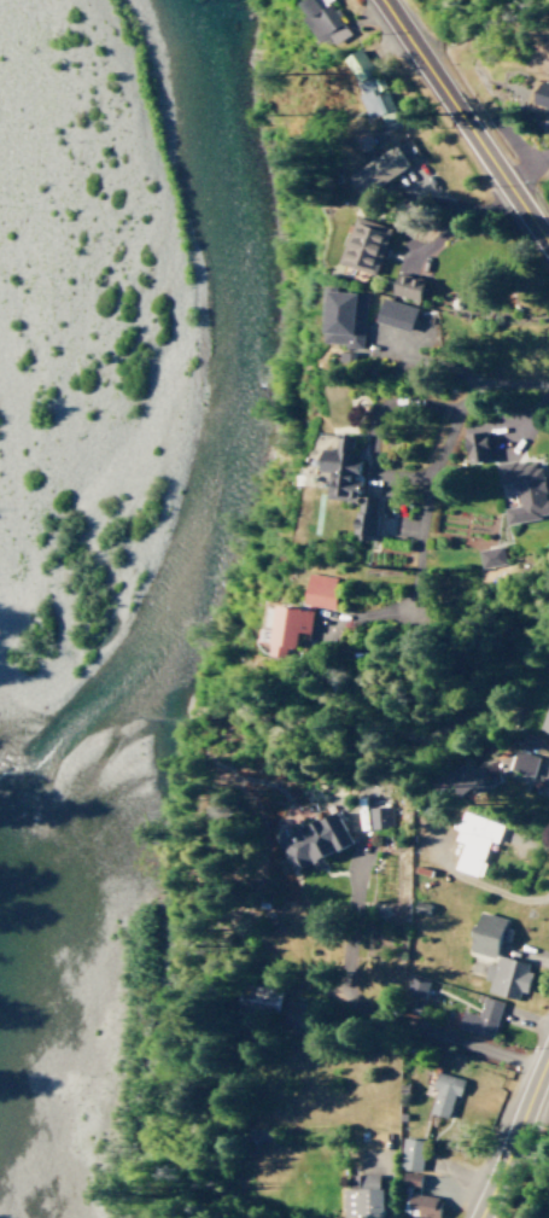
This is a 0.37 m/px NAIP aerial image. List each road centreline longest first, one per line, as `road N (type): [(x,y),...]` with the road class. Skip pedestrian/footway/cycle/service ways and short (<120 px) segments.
road 1 (residential): [(332,620),(399,612),(416,599),(433,470),(457,406),(487,385),(548,383)]
road 2 (secondary): [(548,244),(382,0)]
road 3 (secondary): [(485,1217),(548,1067)]

